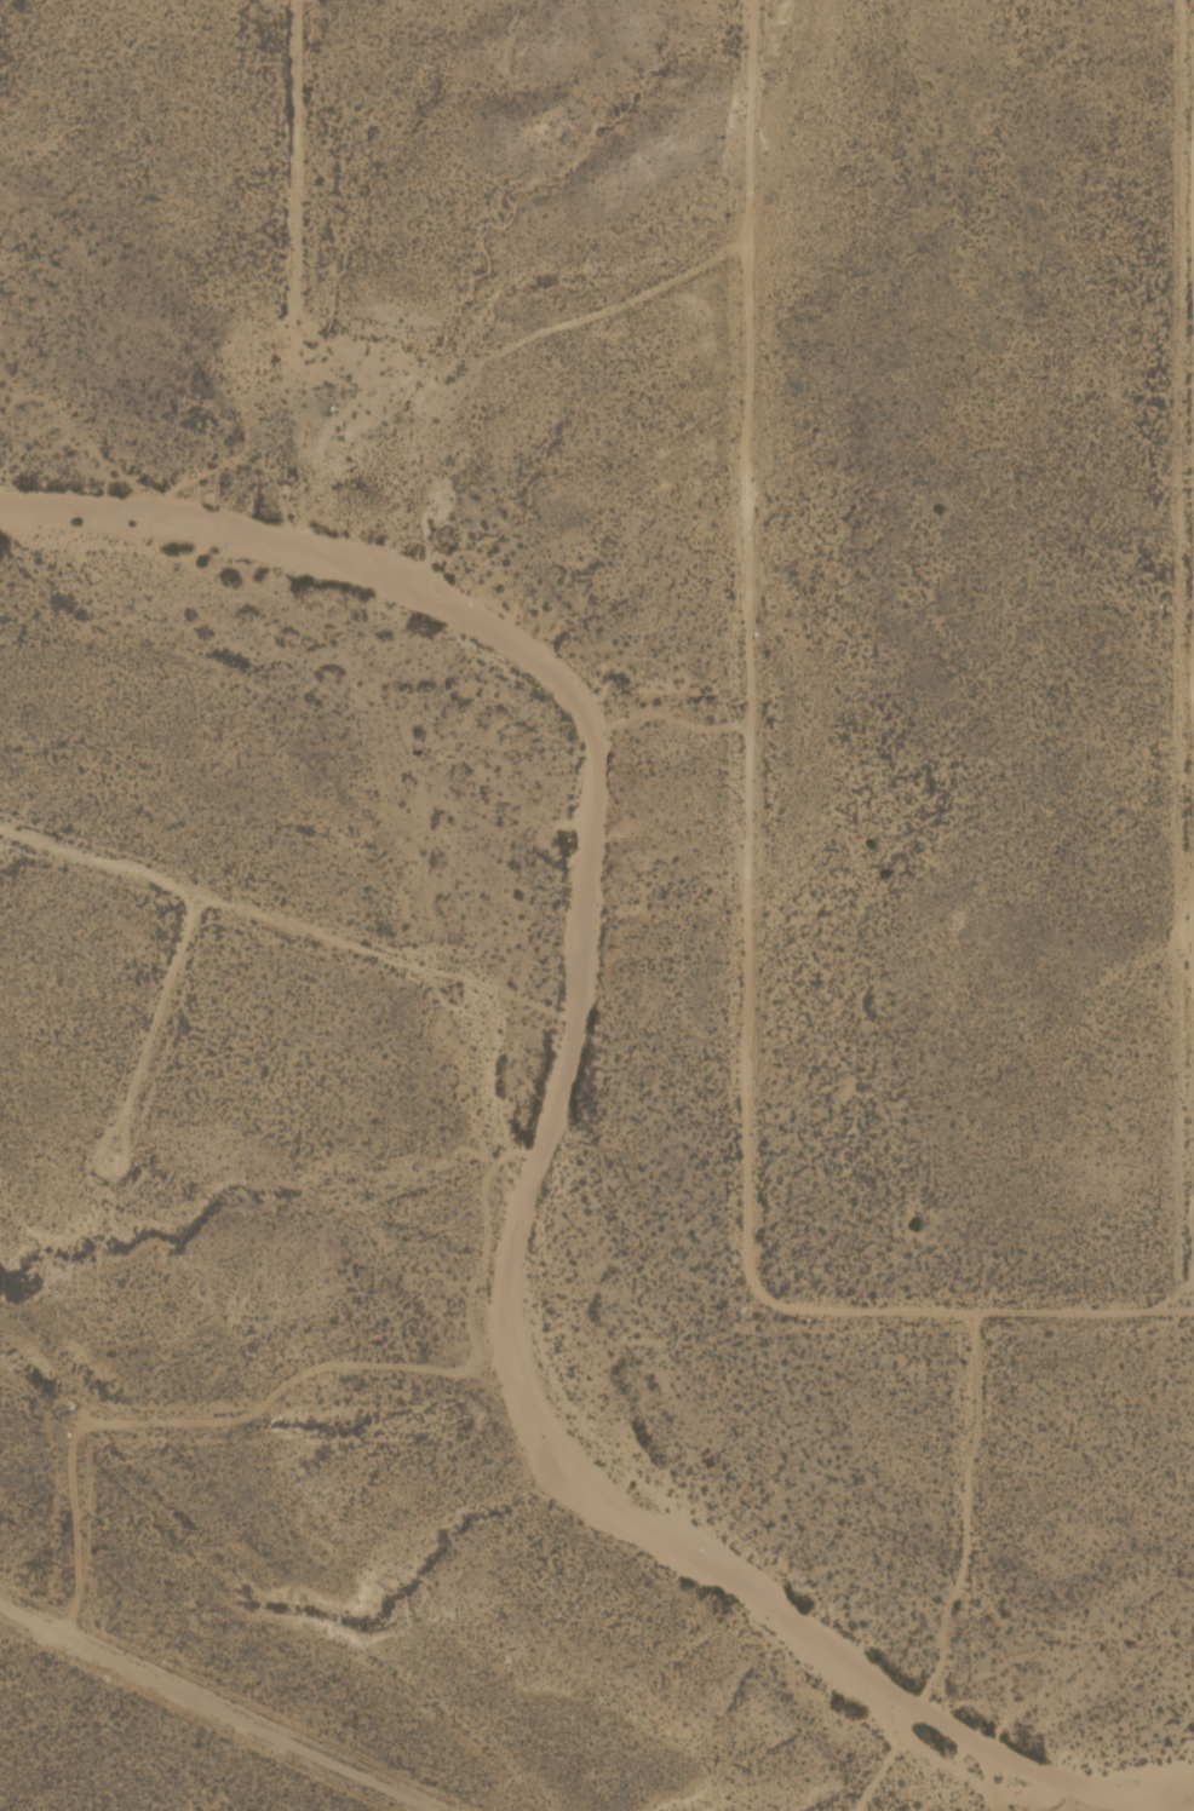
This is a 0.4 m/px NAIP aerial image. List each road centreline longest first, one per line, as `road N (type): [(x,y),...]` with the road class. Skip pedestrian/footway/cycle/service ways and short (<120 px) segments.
road 1 (track): [(0,1606),(439,1810)]
road 2 (track): [(62,1634),(76,1593),(71,1442),(93,1422)]

